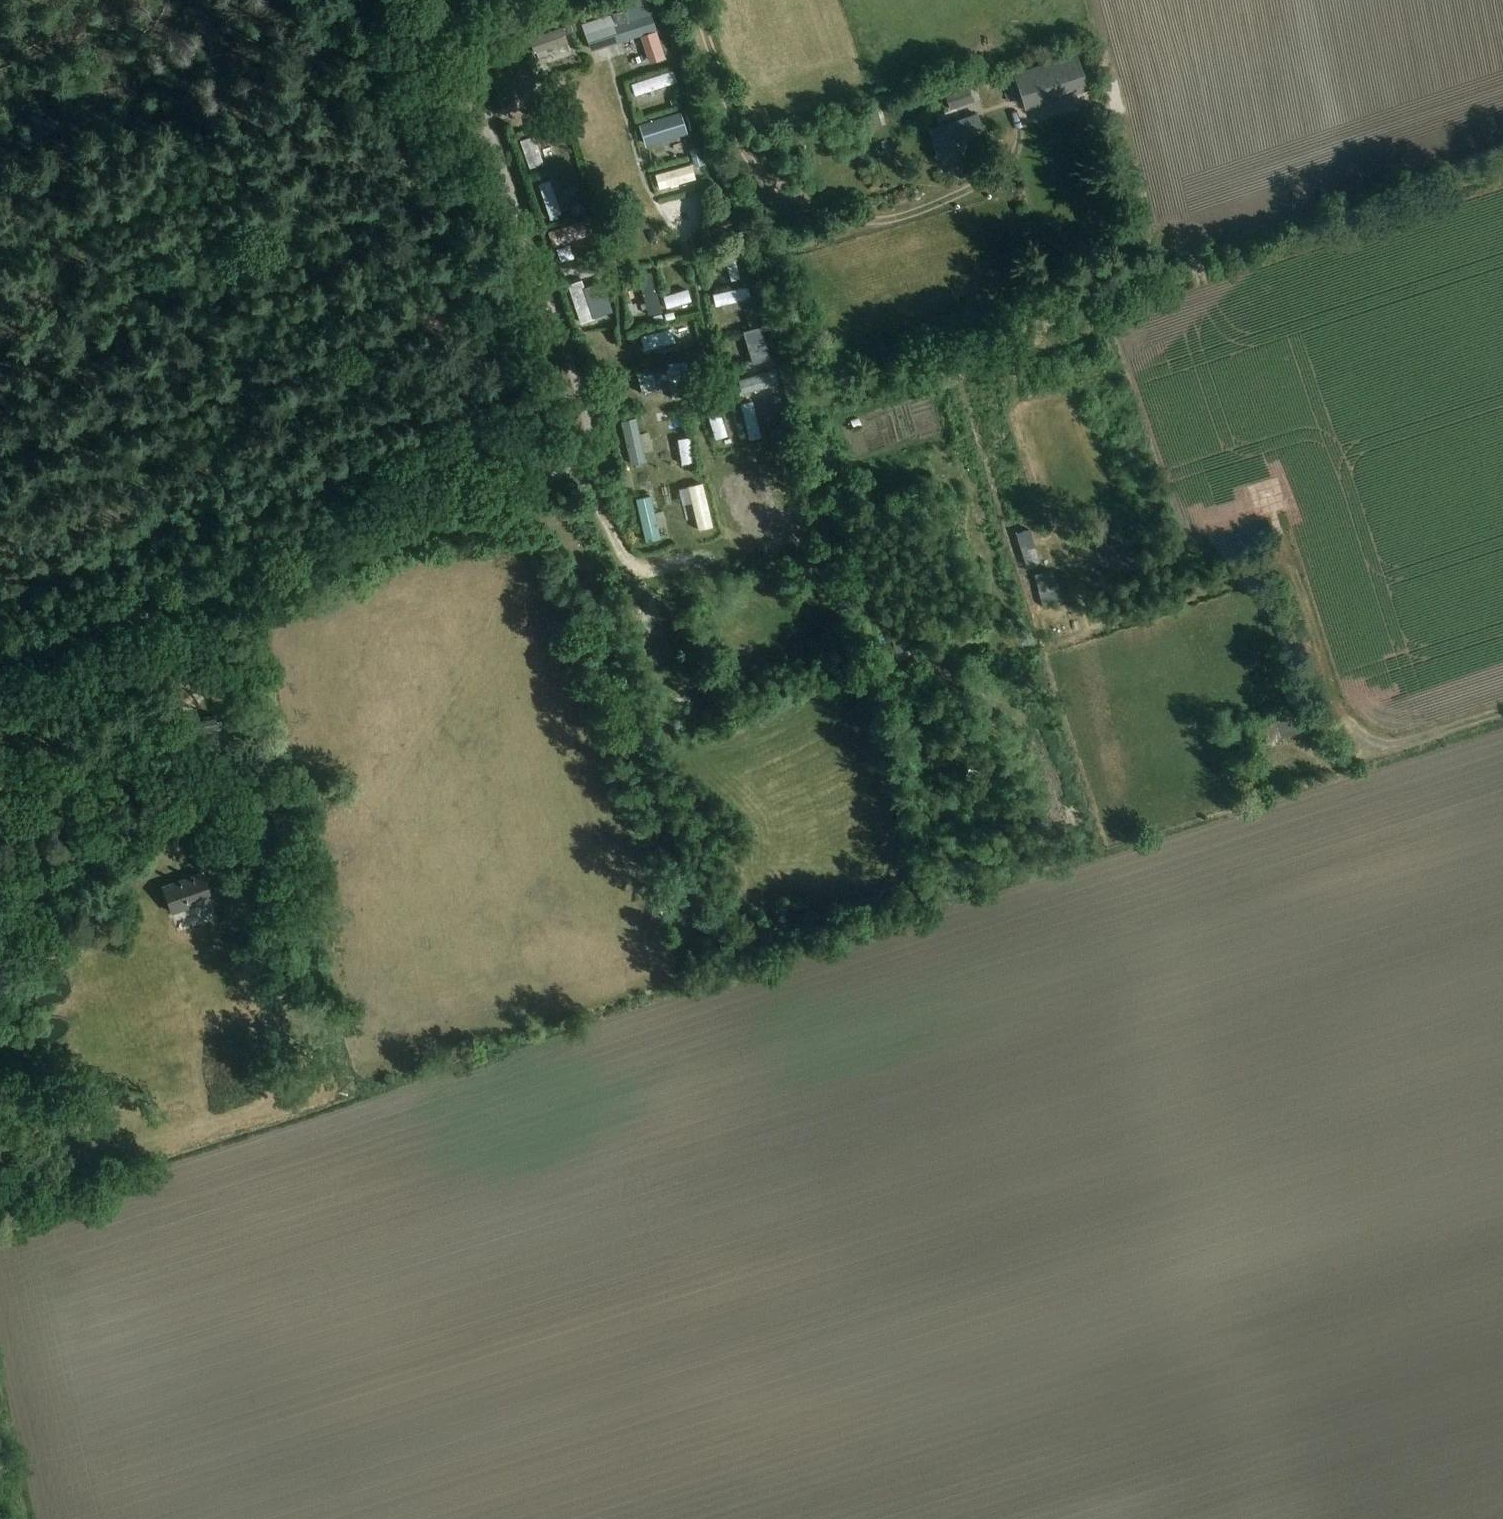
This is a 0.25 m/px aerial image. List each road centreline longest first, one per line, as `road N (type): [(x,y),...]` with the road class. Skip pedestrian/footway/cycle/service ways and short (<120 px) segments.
road 1 (track): [(442,0),(577,380),(591,437),(585,457),(552,476),(338,553),(0,664)]

